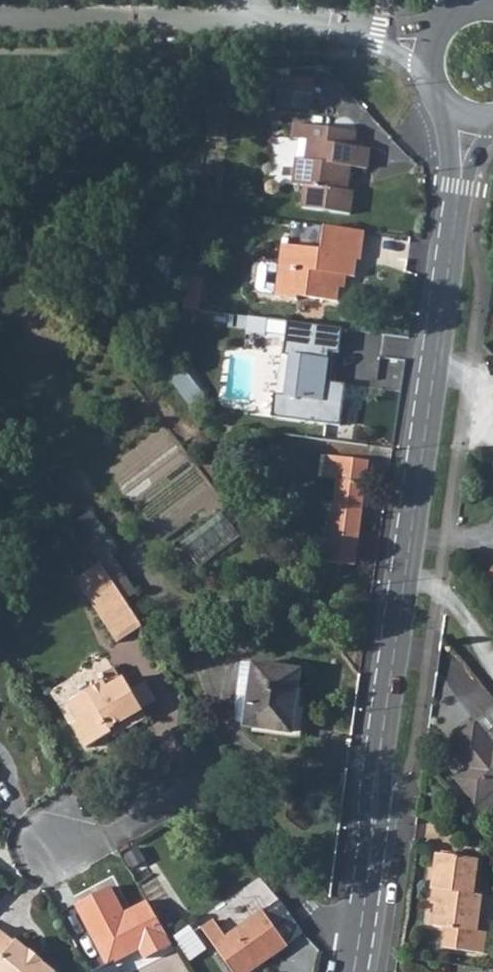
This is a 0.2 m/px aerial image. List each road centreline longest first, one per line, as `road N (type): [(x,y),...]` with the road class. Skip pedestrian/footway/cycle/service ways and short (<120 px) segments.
road 1 (residential): [(354,940),(472,128)]
road 2 (residential): [(354,940),(336,935),(296,894),(233,804),(206,786),(178,789),(104,836),(57,837)]
road 3 (residential): [(492,2),(448,15),(426,48),(424,69),(438,106),(472,128)]

